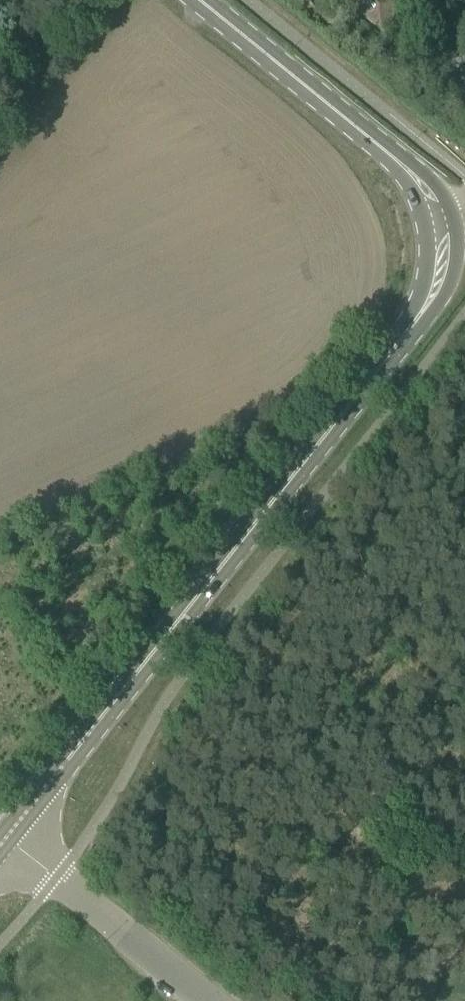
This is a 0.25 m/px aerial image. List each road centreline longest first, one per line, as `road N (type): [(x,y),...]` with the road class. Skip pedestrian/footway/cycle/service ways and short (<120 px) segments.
road 1 (secondary): [(6,839),(431,313),(454,250),(449,212)]
road 2 (secondary): [(449,212),(419,165),(210,0)]
road 3 (unclassified): [(208,1000),(6,839)]

